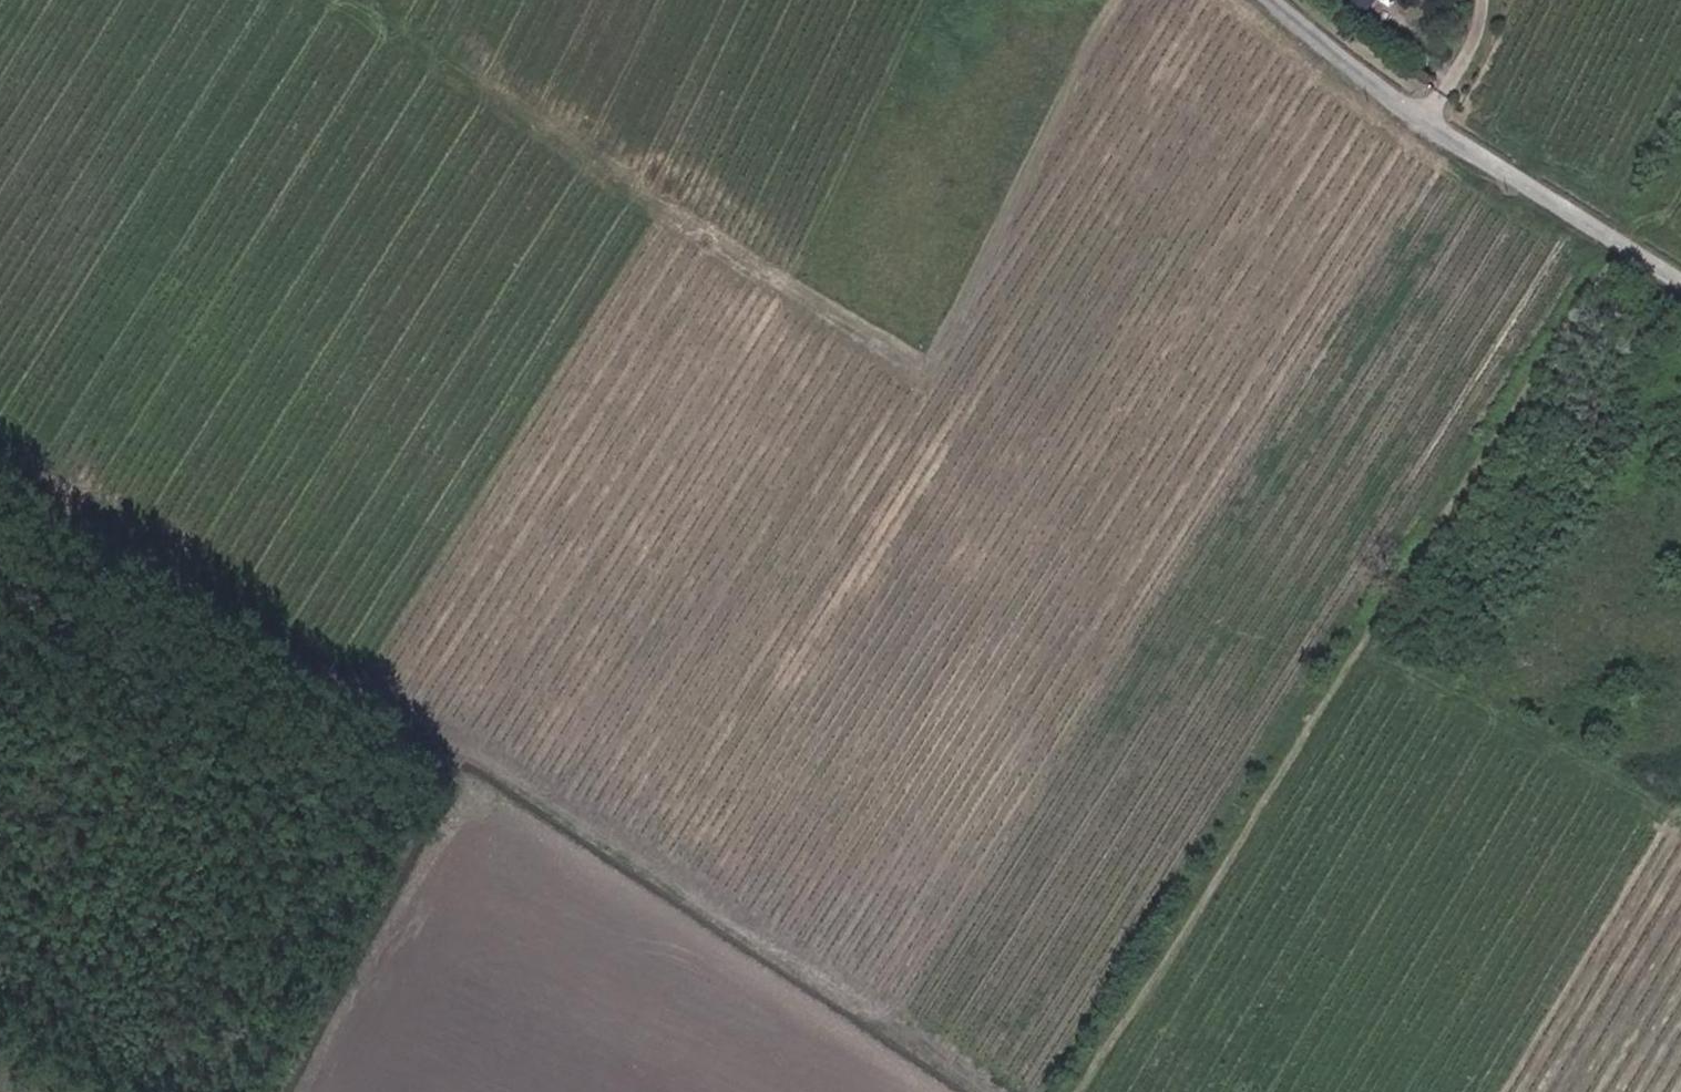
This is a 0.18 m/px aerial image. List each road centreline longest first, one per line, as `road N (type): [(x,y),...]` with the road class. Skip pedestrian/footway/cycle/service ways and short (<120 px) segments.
road 1 (unclassified): [(1680,272),(1436,113),(1301,0)]

